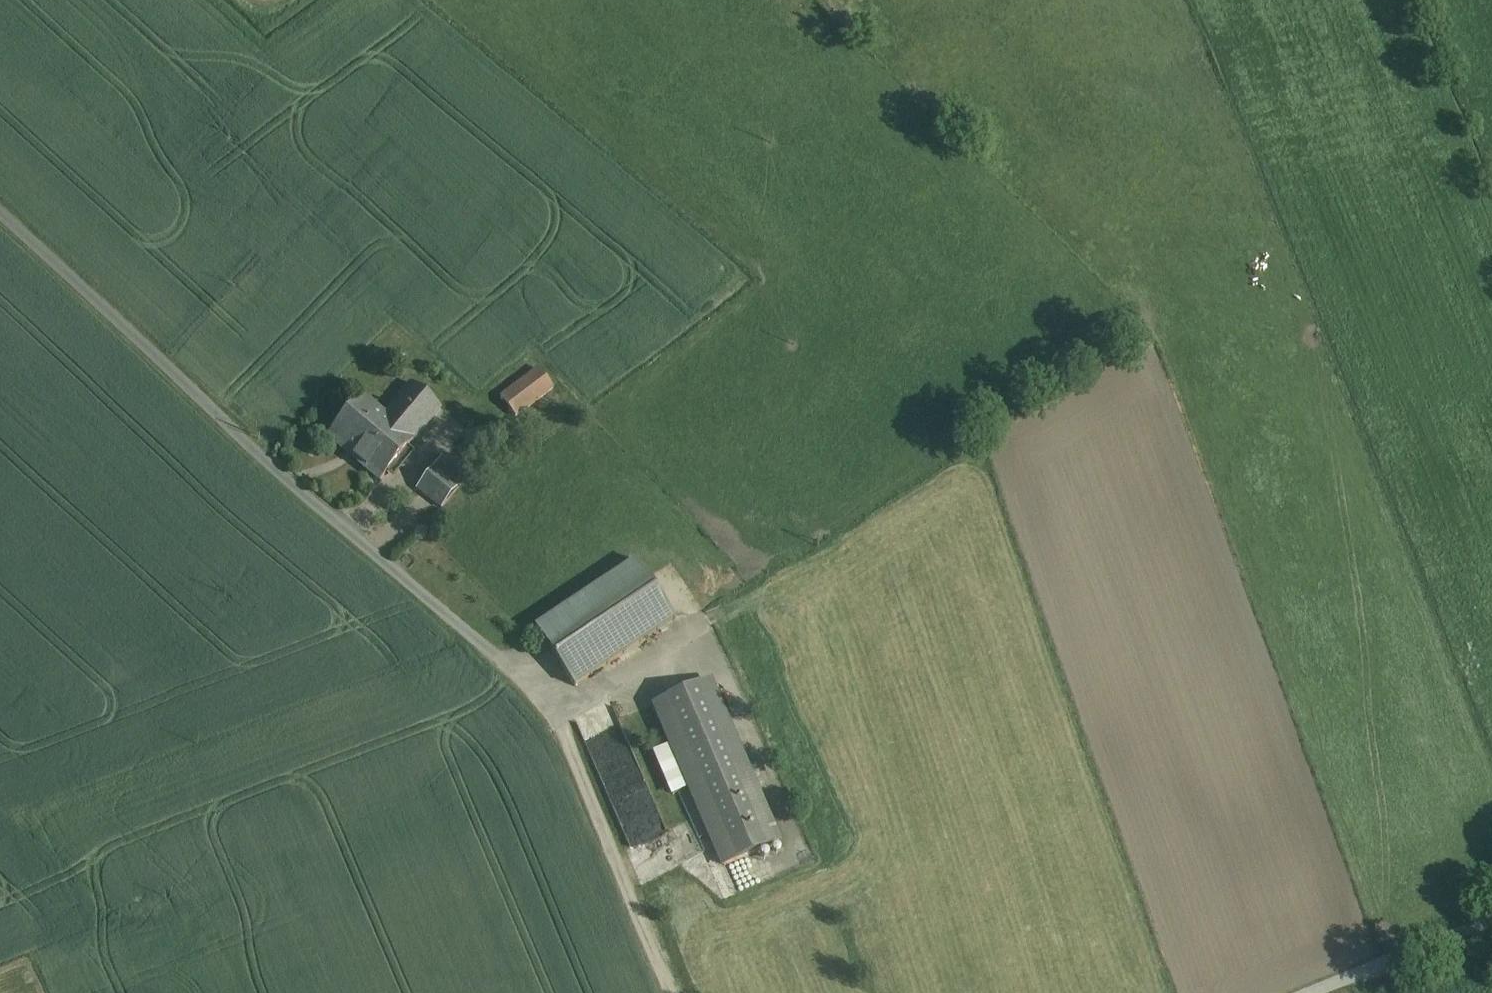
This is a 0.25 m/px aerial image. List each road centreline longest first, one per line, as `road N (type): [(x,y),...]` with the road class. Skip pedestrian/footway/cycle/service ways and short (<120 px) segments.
road 1 (track): [(207,403),(296,488),(498,657),(565,730),(674,992)]
road 2 (unclassified): [(0,214),(207,403)]
road 3 (unclassified): [(1491,922),(1315,992)]

